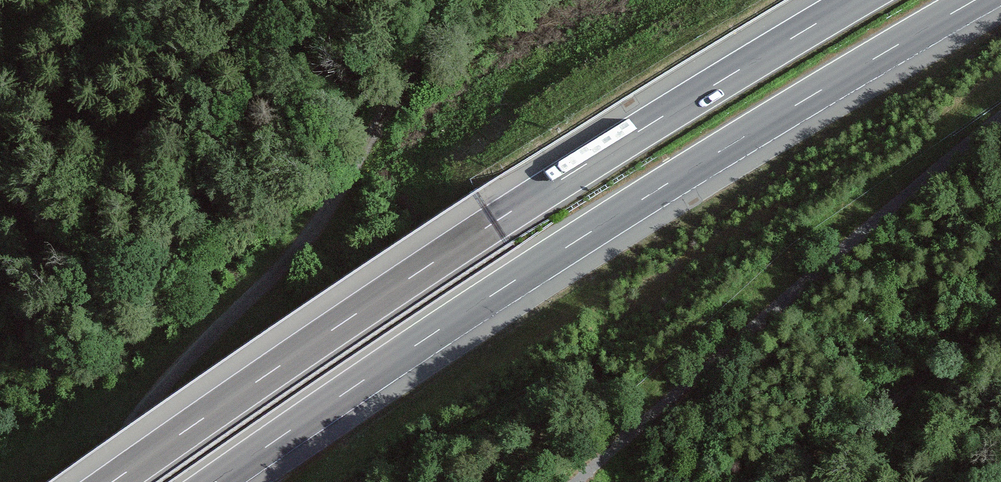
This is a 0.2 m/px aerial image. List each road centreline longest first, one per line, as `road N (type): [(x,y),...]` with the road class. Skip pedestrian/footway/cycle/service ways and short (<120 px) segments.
road 1 (motorway): [(216,481),(595,229),(975,0)]
road 2 (motorway): [(856,0),(494,222),(112,481)]
road 3 (track): [(576,481),(1000,120)]
road 4 (track): [(800,481),(1000,313)]

